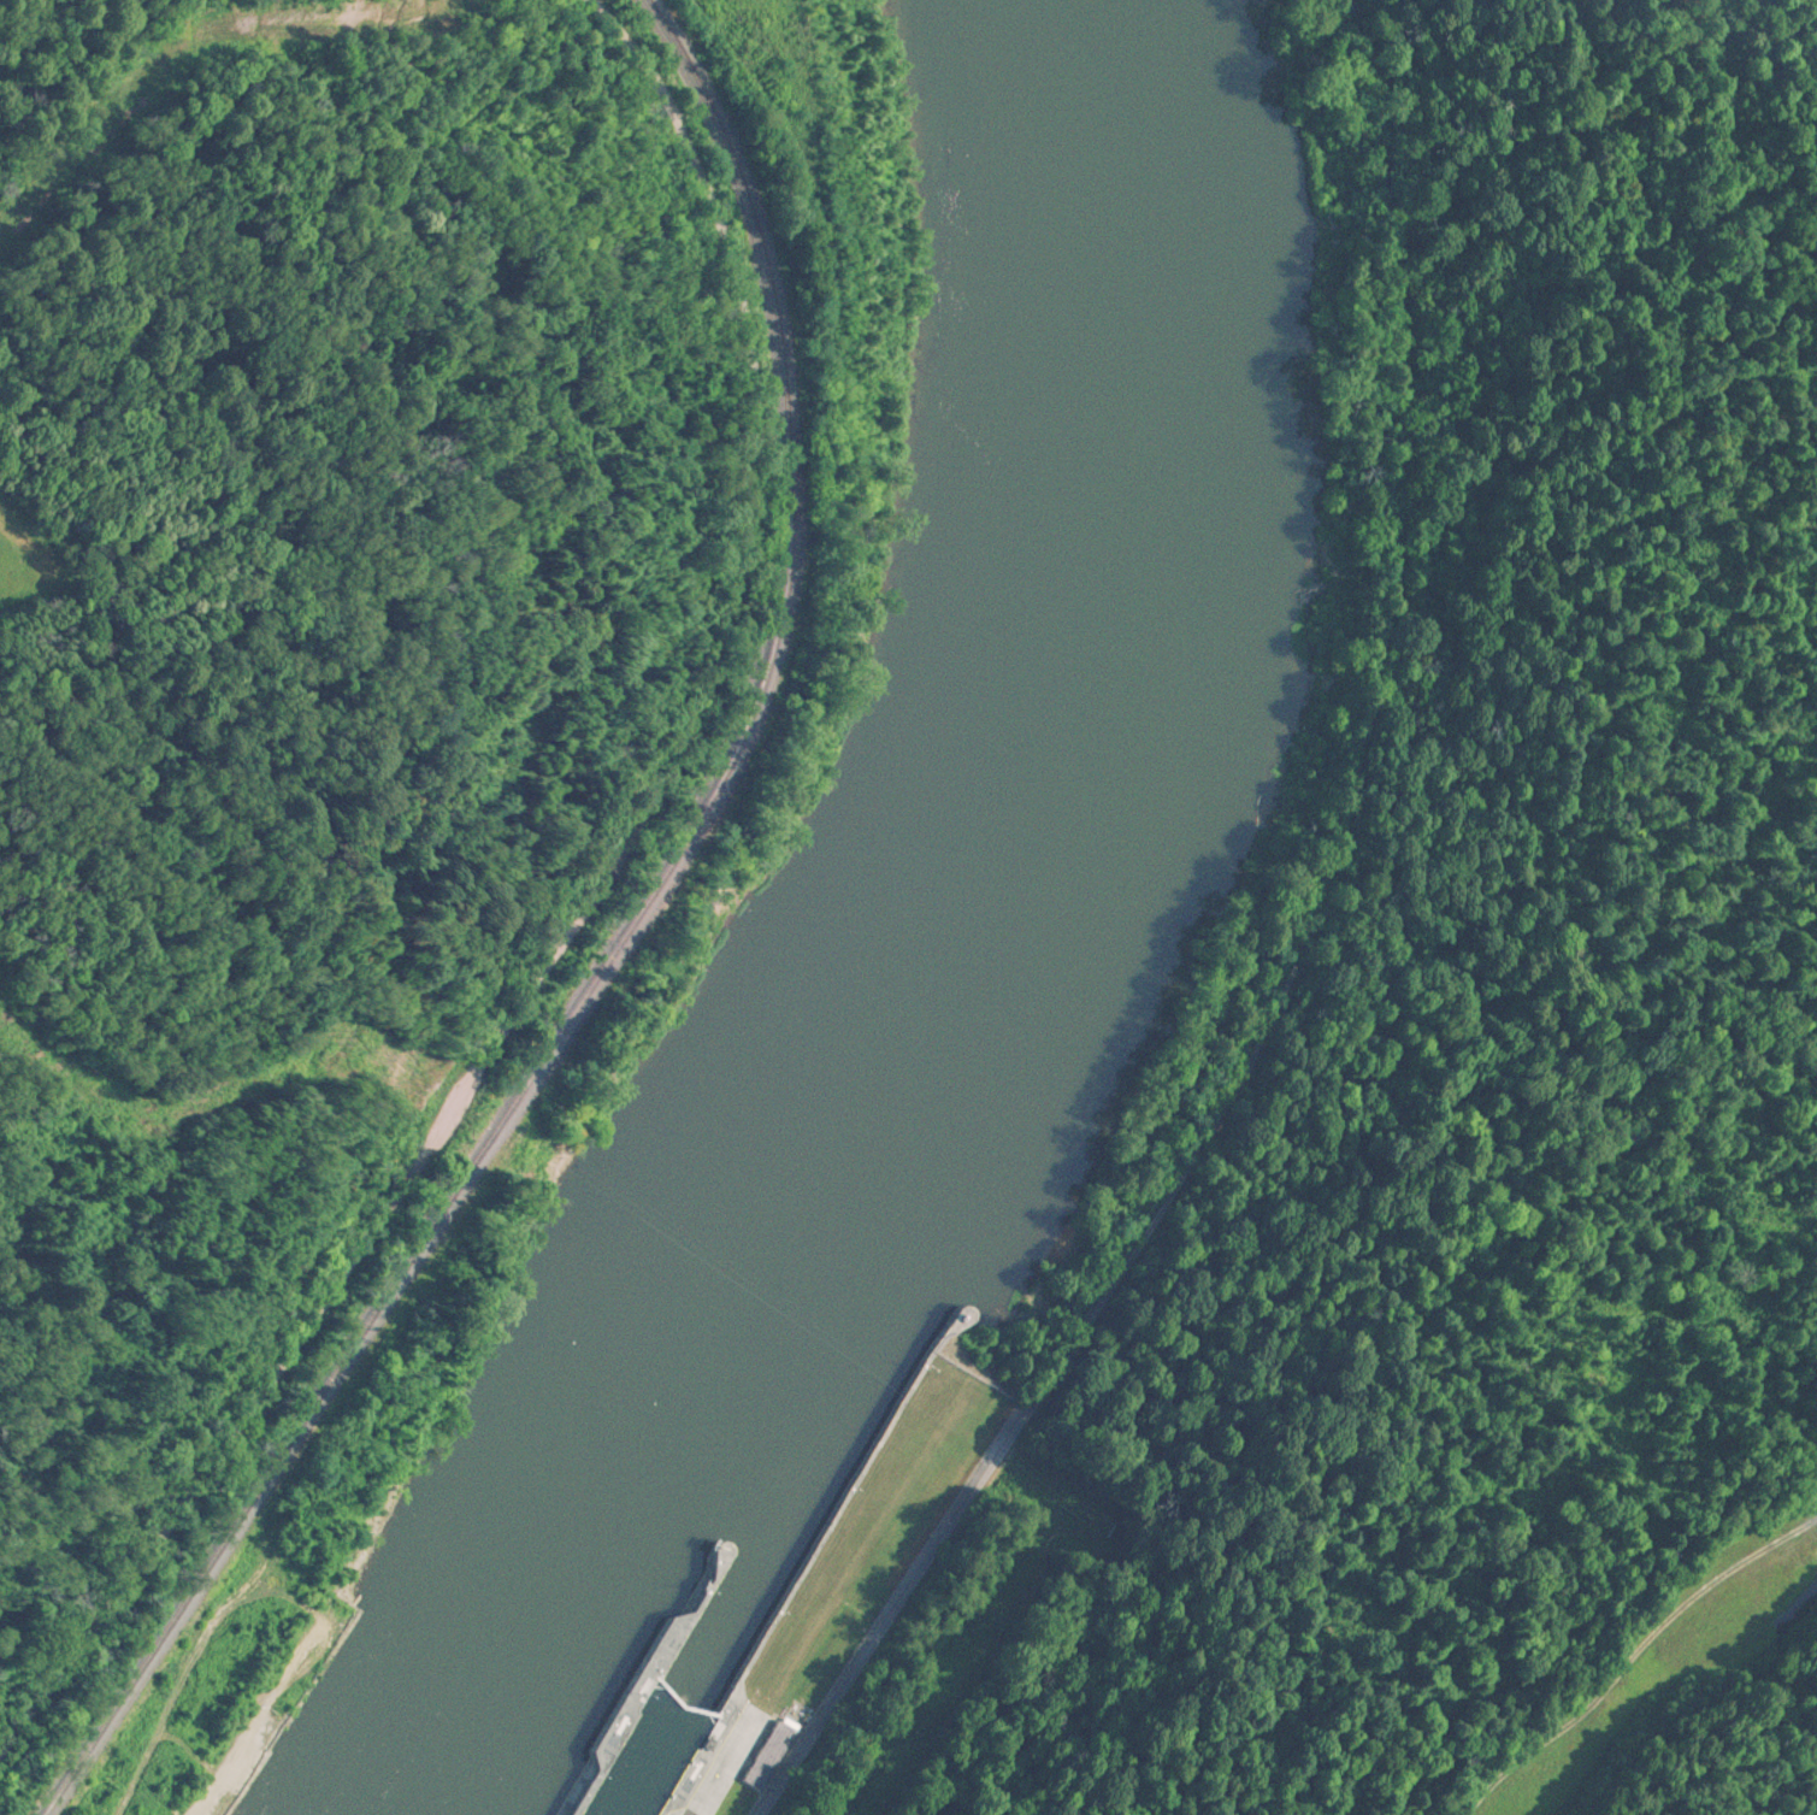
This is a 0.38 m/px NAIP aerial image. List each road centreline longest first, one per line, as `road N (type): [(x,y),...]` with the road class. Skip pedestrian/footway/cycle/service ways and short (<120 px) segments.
road 1 (residential): [(0,1802),(526,980),(665,811),(720,696),(745,594),(730,290),(656,95),(586,0)]
road 2 (track): [(116,1814),(219,1622),(264,1581)]

